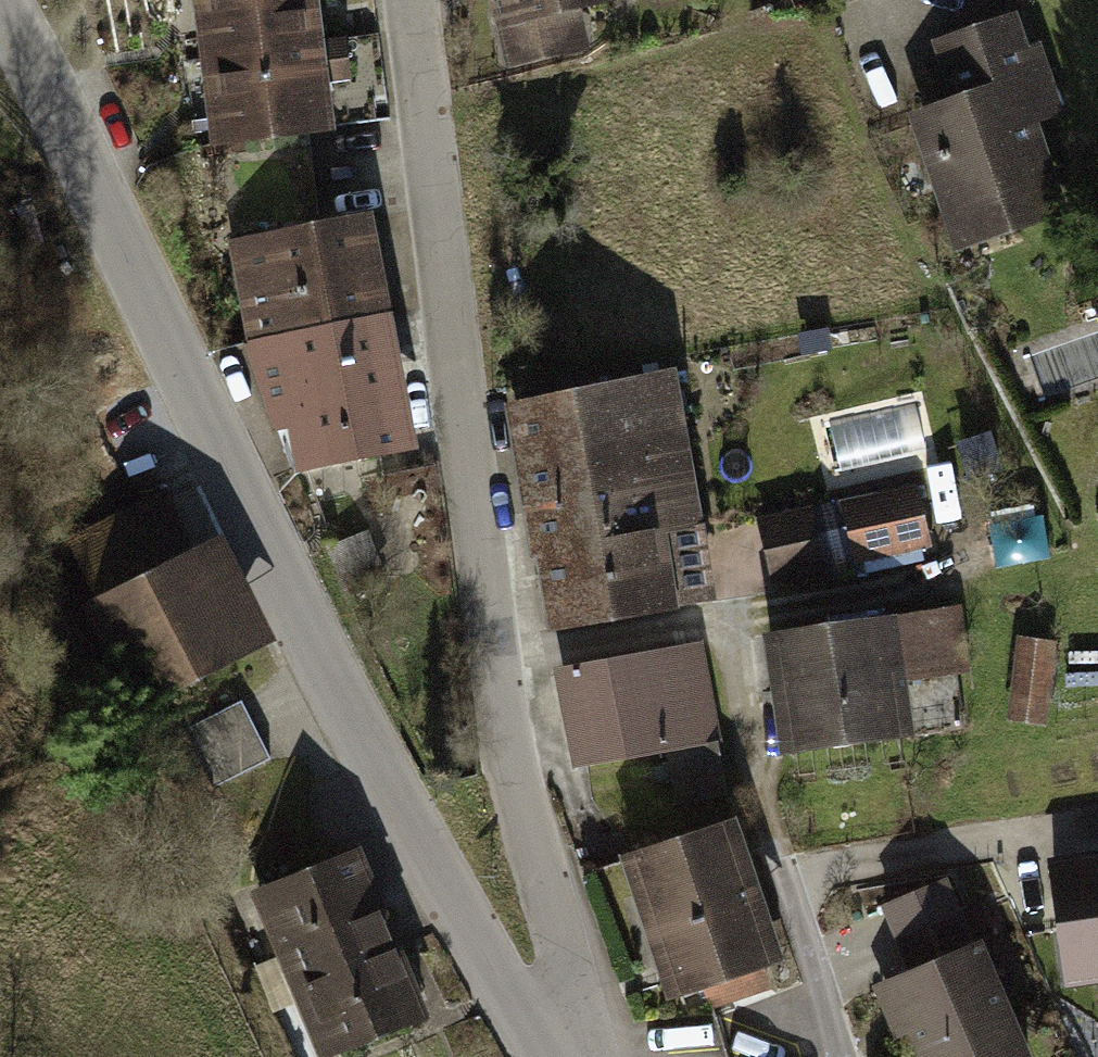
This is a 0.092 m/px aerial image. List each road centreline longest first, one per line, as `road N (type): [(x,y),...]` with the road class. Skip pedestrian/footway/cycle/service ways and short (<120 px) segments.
road 1 (residential): [(0,8),(454,900),(533,1037),(587,1056)]
road 2 (residential): [(412,0),(496,657),(520,792),(587,1056)]

